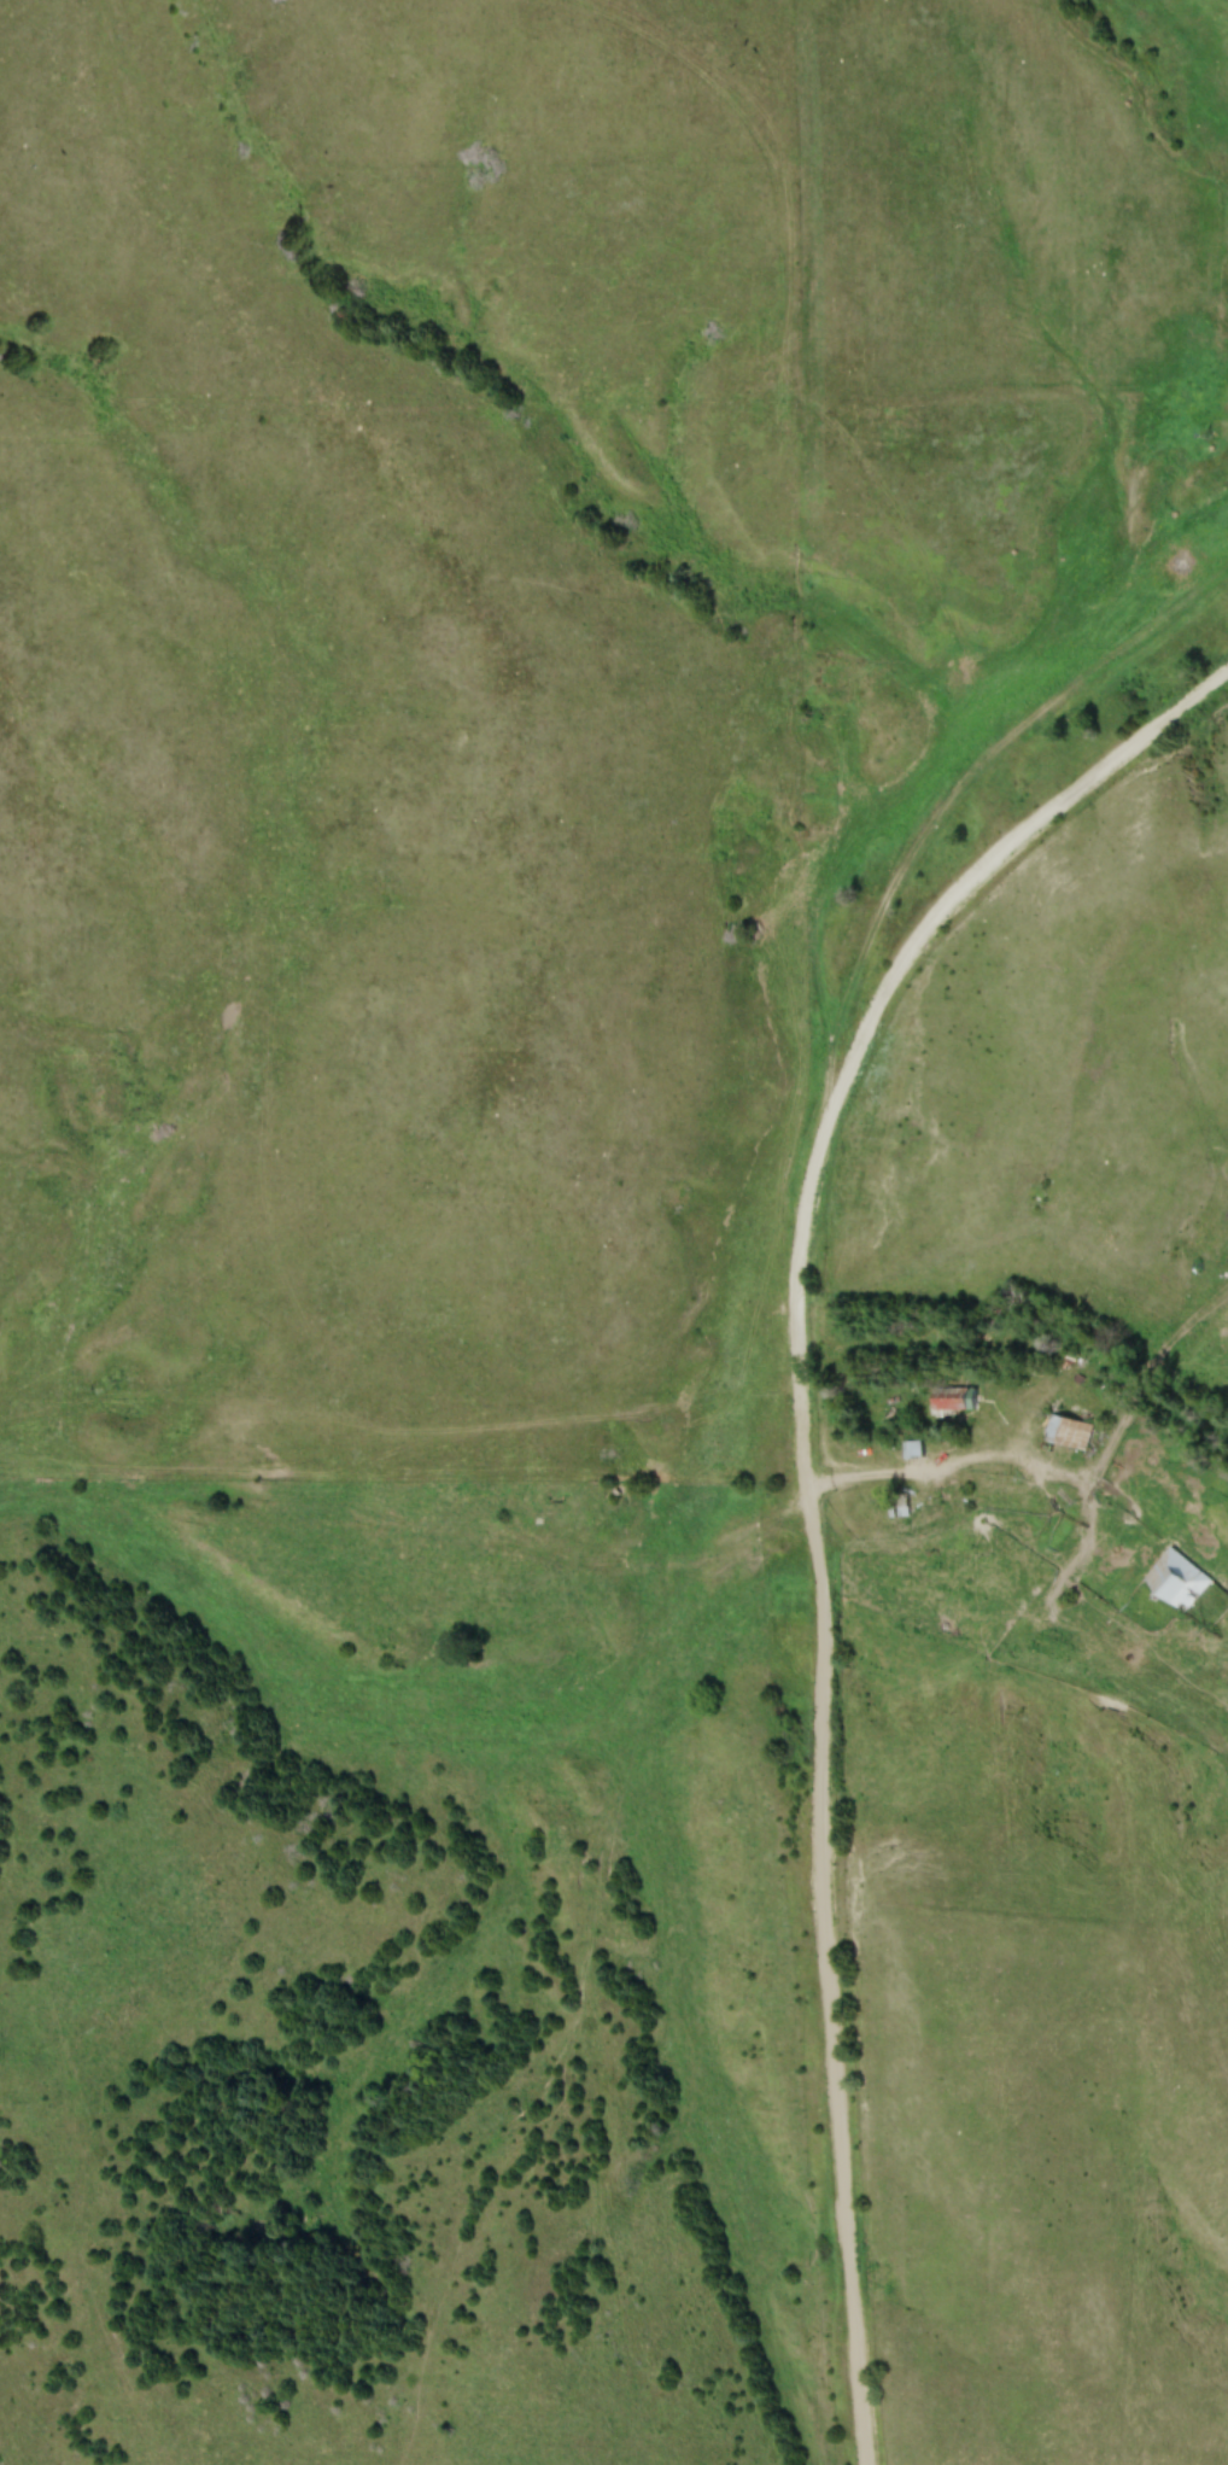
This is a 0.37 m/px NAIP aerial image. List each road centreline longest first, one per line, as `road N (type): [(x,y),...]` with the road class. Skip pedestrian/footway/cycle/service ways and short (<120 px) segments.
road 1 (residential): [(1227,668),(1056,804),(959,889),(919,937),(873,1007),(837,1094),(800,1233),(799,1414),(821,1612),(825,1892),(868,2464)]

